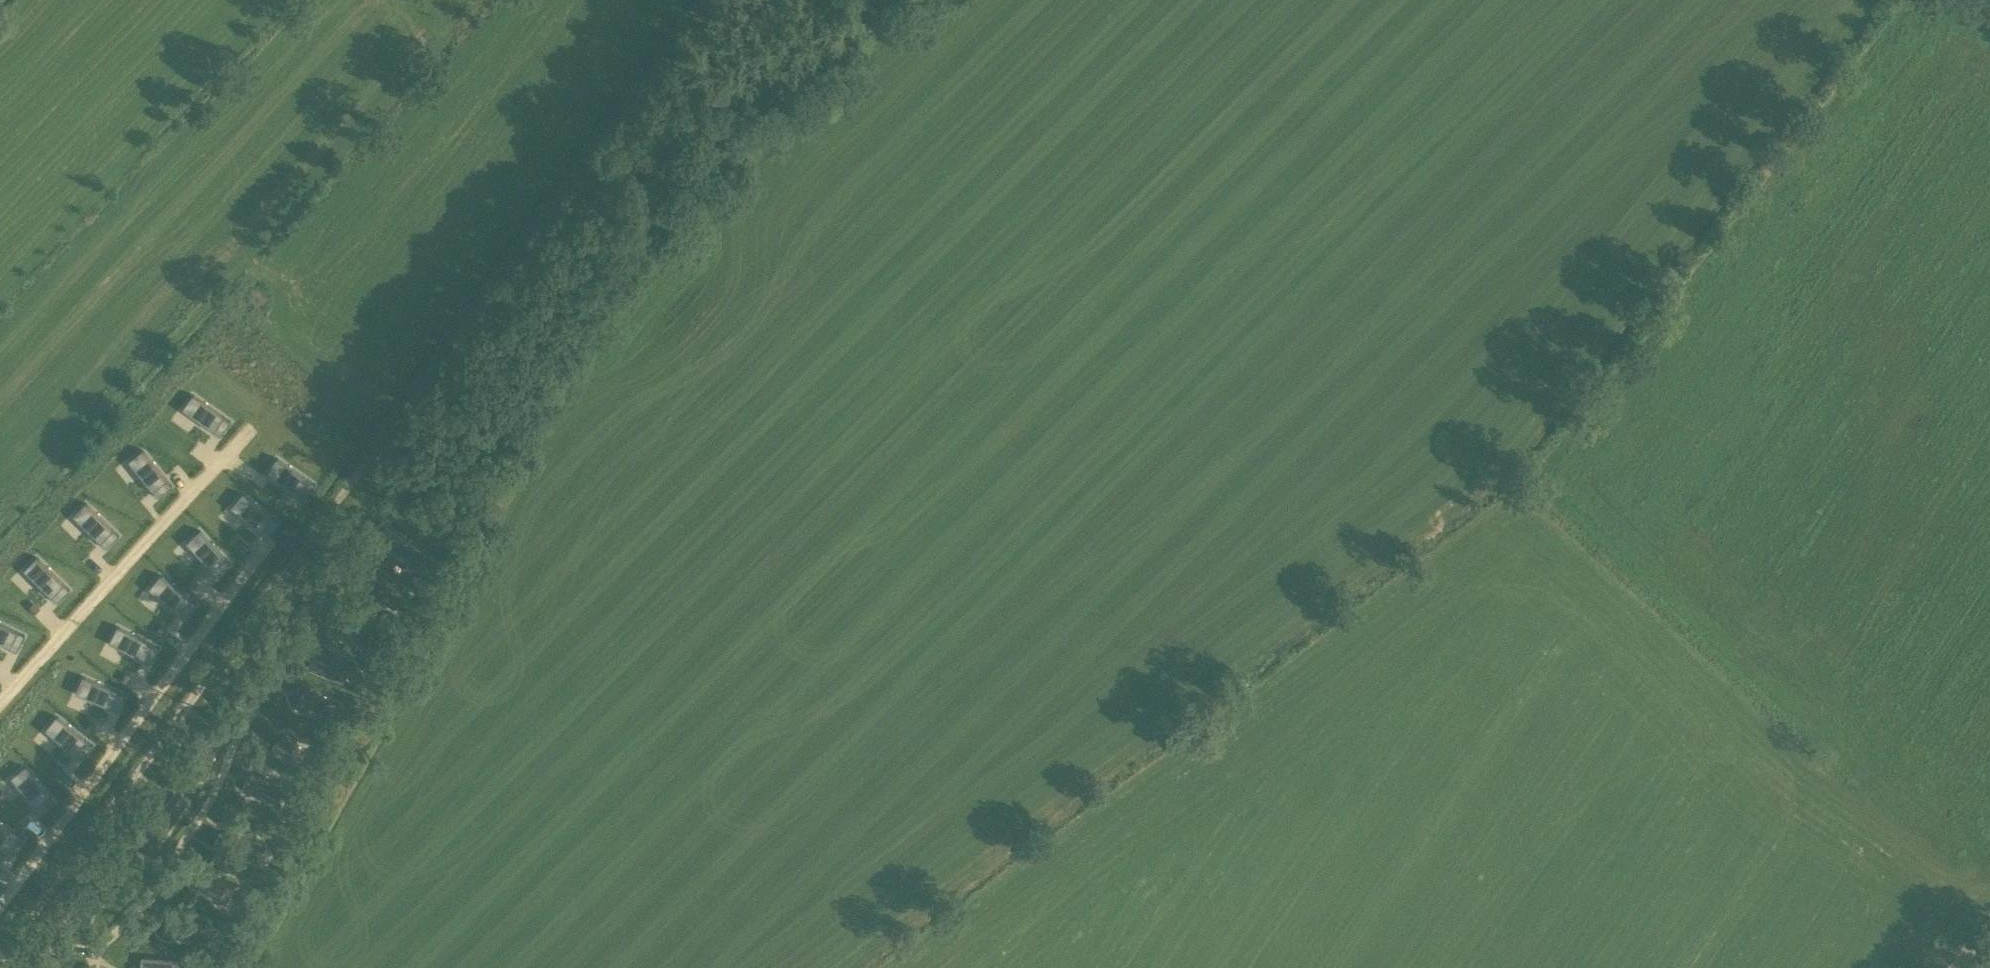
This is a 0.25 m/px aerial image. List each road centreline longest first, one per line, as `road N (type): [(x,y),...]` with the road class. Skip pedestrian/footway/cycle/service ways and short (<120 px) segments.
road 1 (track): [(350,480),(0,958)]
road 2 (track): [(248,712),(162,885),(83,967)]

